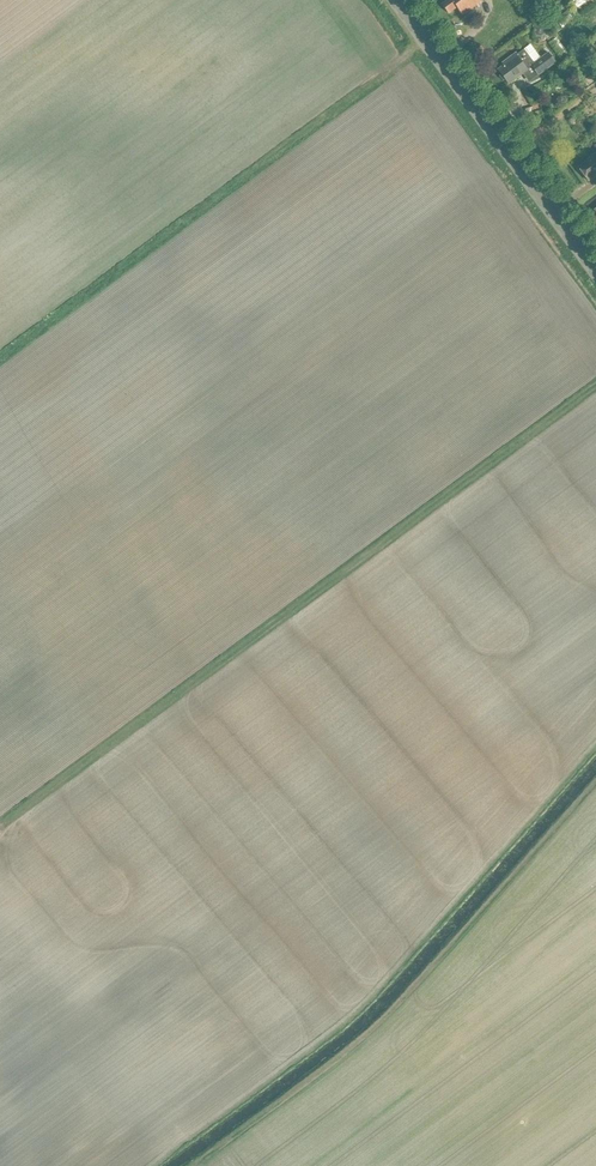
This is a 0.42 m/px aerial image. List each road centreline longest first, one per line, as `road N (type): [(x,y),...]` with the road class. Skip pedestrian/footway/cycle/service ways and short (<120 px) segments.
road 1 (tertiary): [(595,273),(397,0)]

